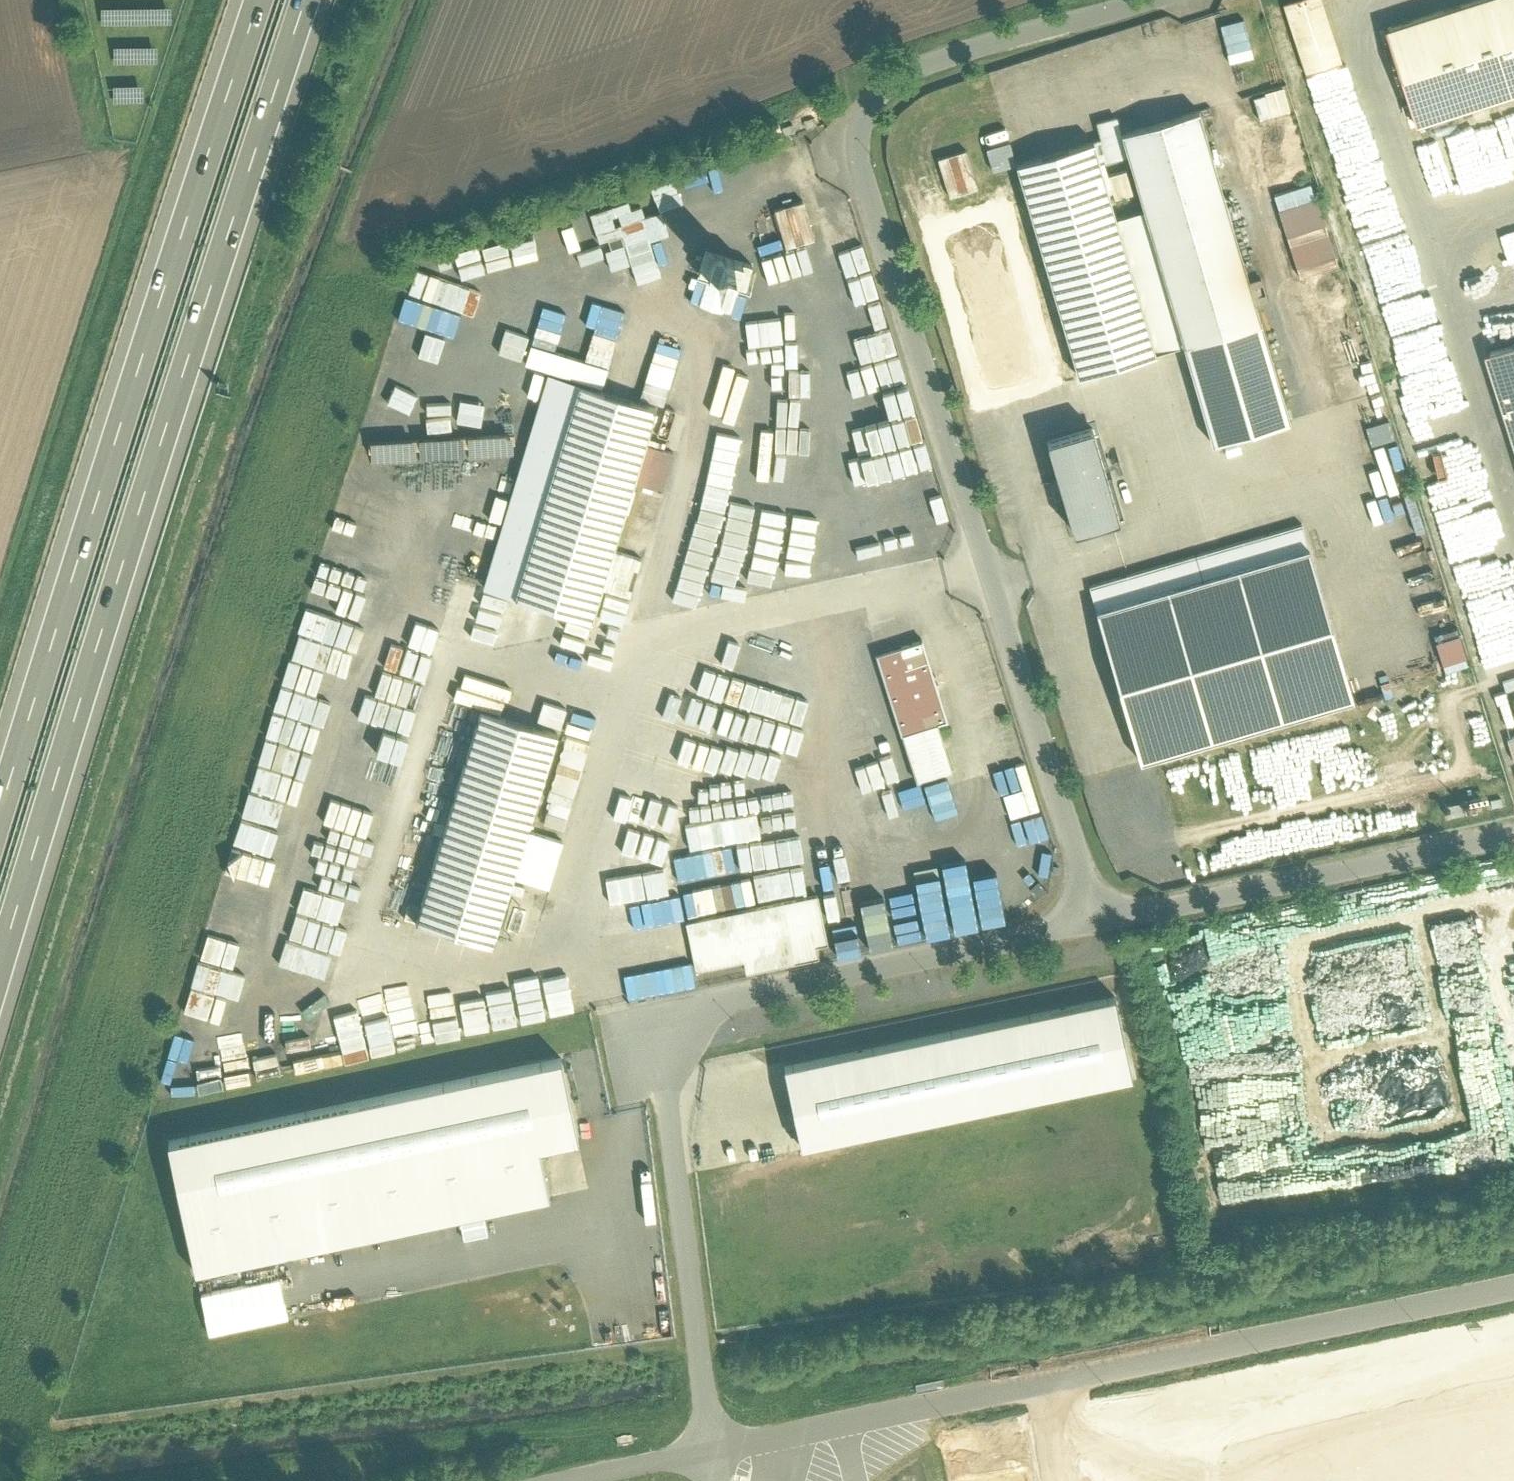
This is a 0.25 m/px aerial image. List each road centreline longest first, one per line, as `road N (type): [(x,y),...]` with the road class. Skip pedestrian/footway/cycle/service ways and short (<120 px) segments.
road 1 (residential): [(1133,0),(908,67),(852,118),(1101,910)]
road 2 (motorway): [(0,967),(306,0)]
road 3 (residential): [(1101,910),(730,995),(659,1028),(708,1450)]
road 4 (motorway): [(255,0),(0,824)]
road 5 (residential): [(1513,1286),(708,1450)]
road 6 (residential): [(1513,828),(1101,910)]
road 7 (residential): [(708,1450),(553,1480)]

